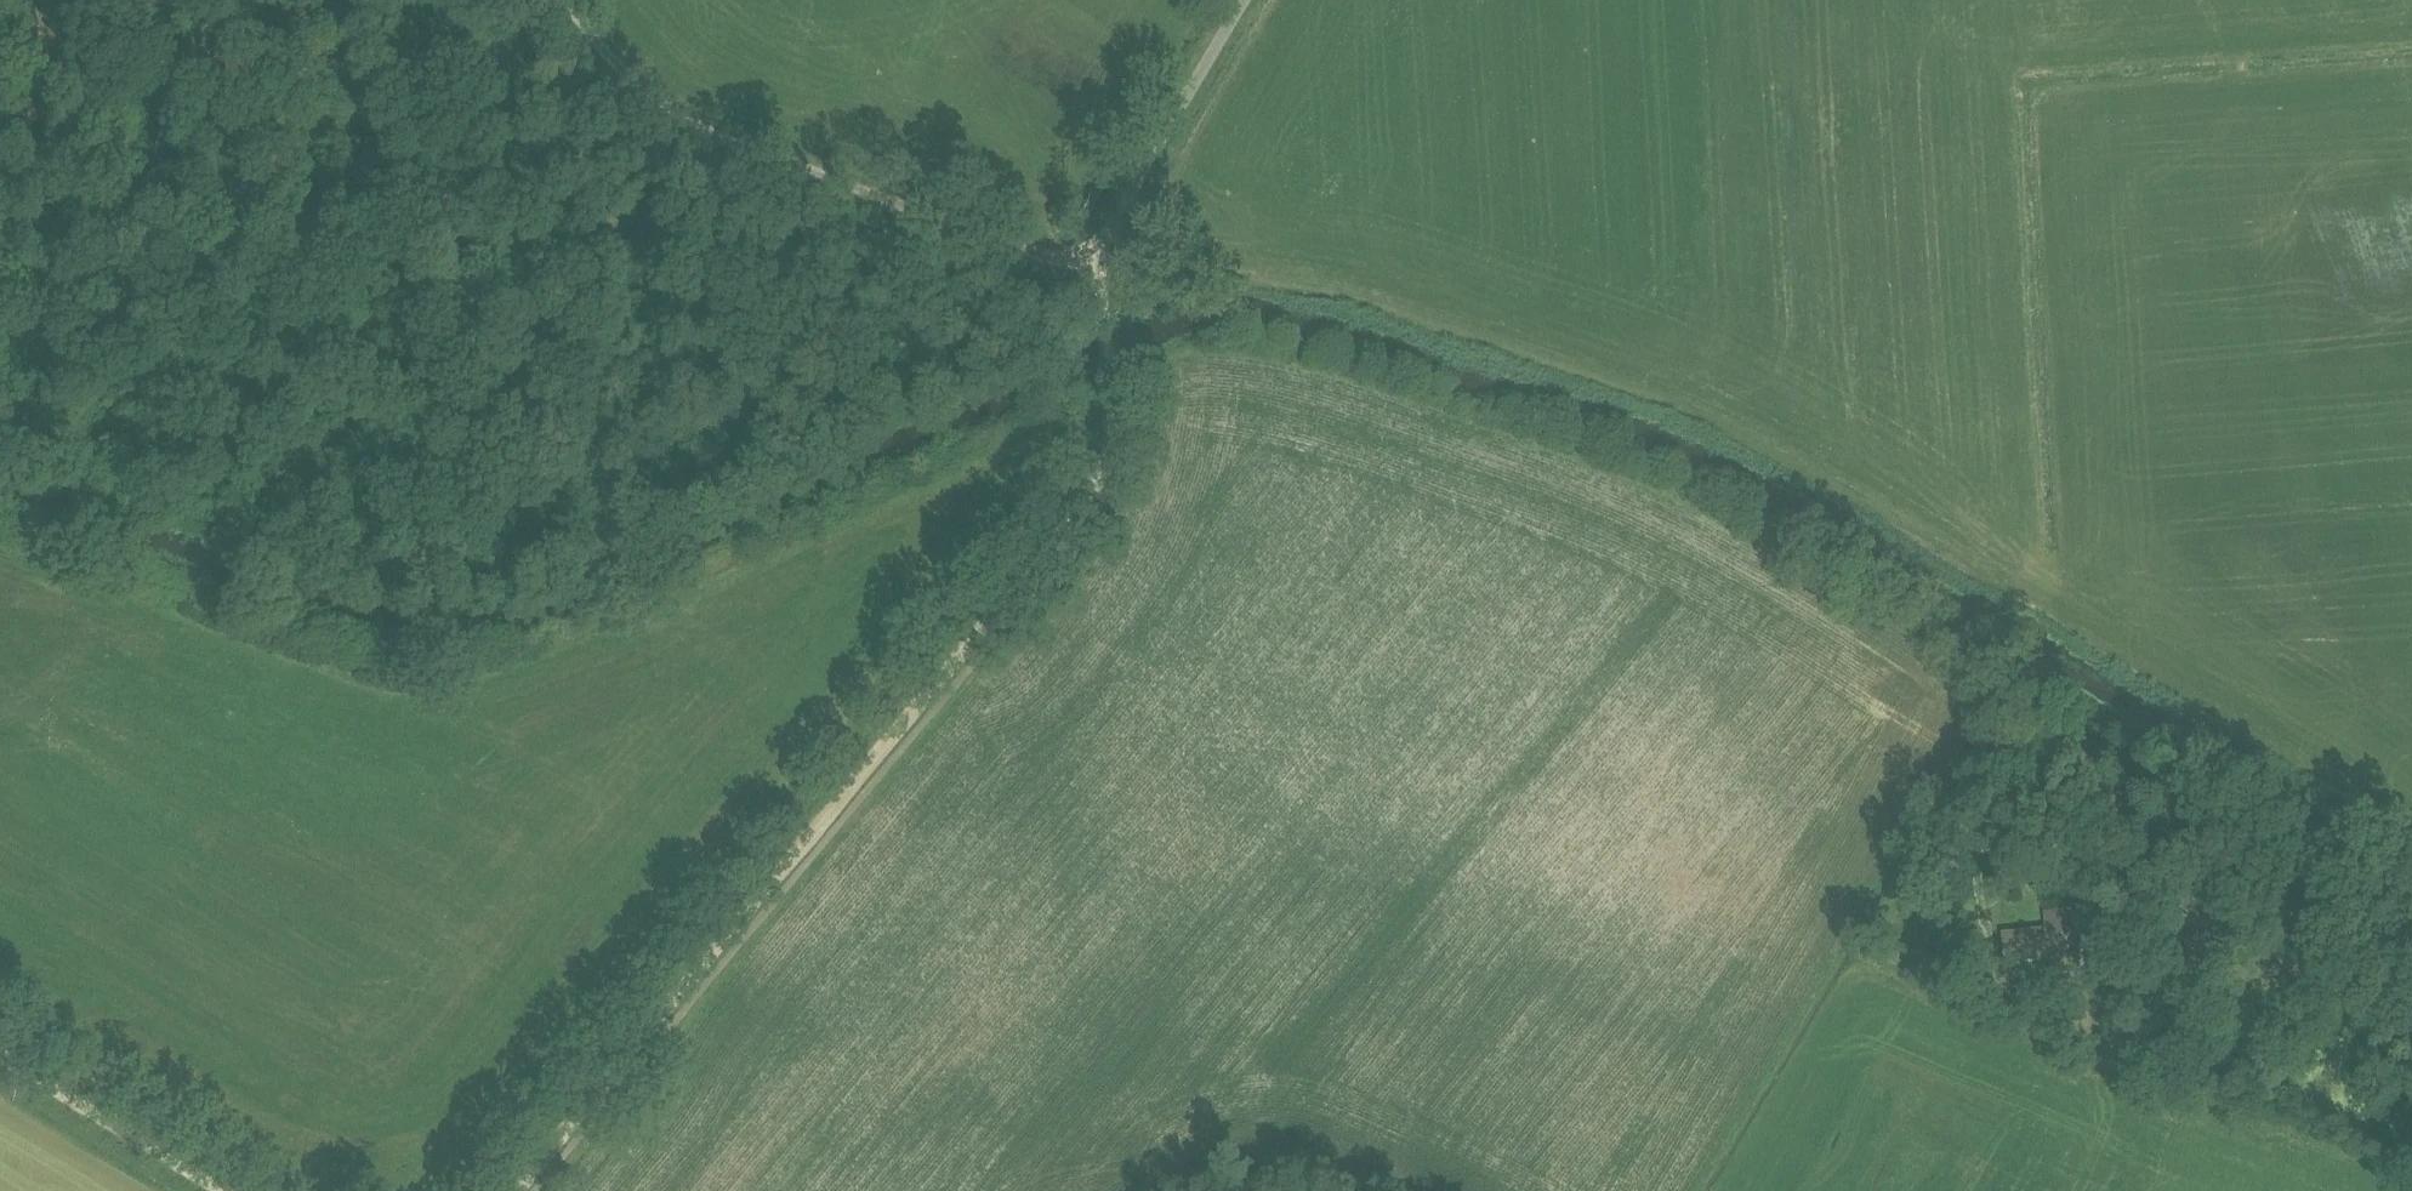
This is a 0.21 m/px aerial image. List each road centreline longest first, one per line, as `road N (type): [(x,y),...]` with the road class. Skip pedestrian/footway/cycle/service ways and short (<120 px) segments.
road 1 (track): [(509,1190),(1113,448),(1124,378)]
road 2 (unclassified): [(1107,327),(1096,260),(1247,0)]
road 3 (track): [(220,1190),(0,1059)]

